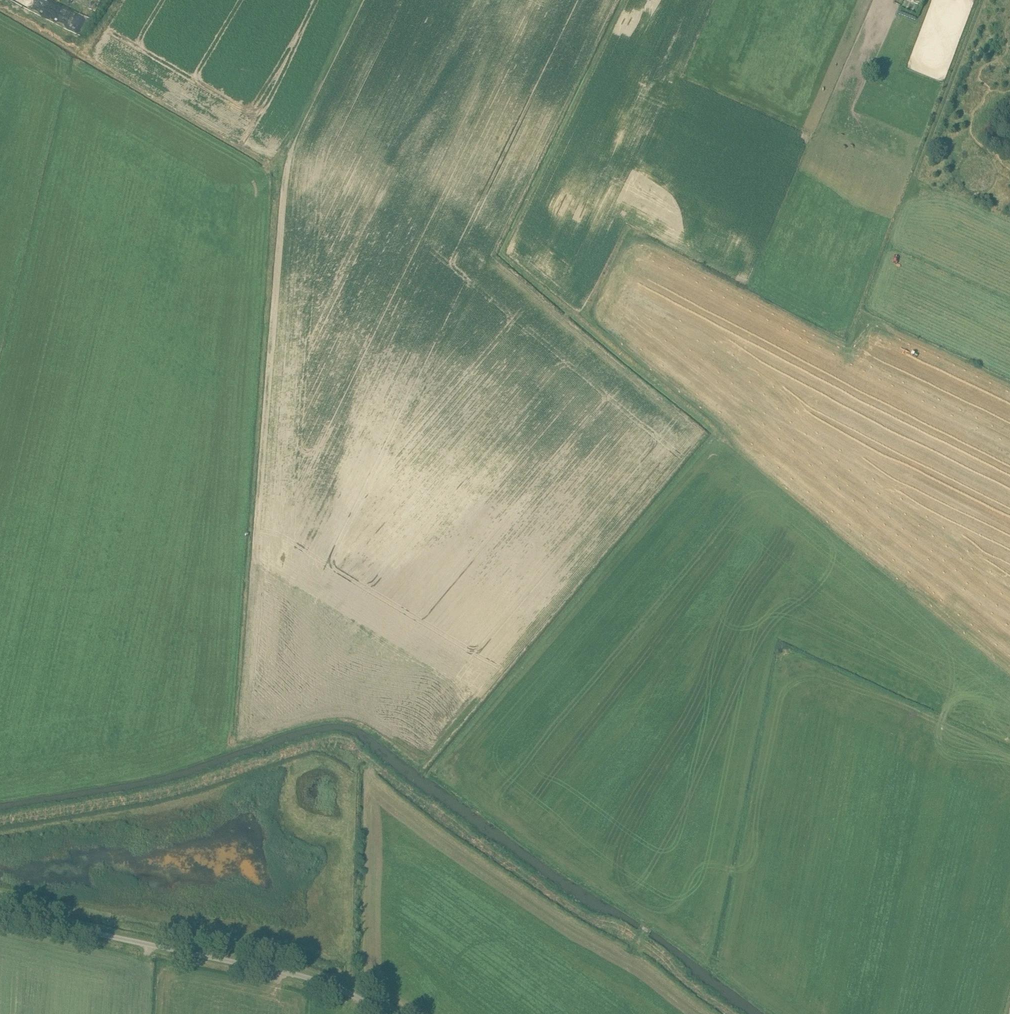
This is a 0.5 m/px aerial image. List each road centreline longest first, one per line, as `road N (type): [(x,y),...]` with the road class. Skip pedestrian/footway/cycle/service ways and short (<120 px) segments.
road 1 (unclassified): [(381,1013),(308,979),(0,915)]

